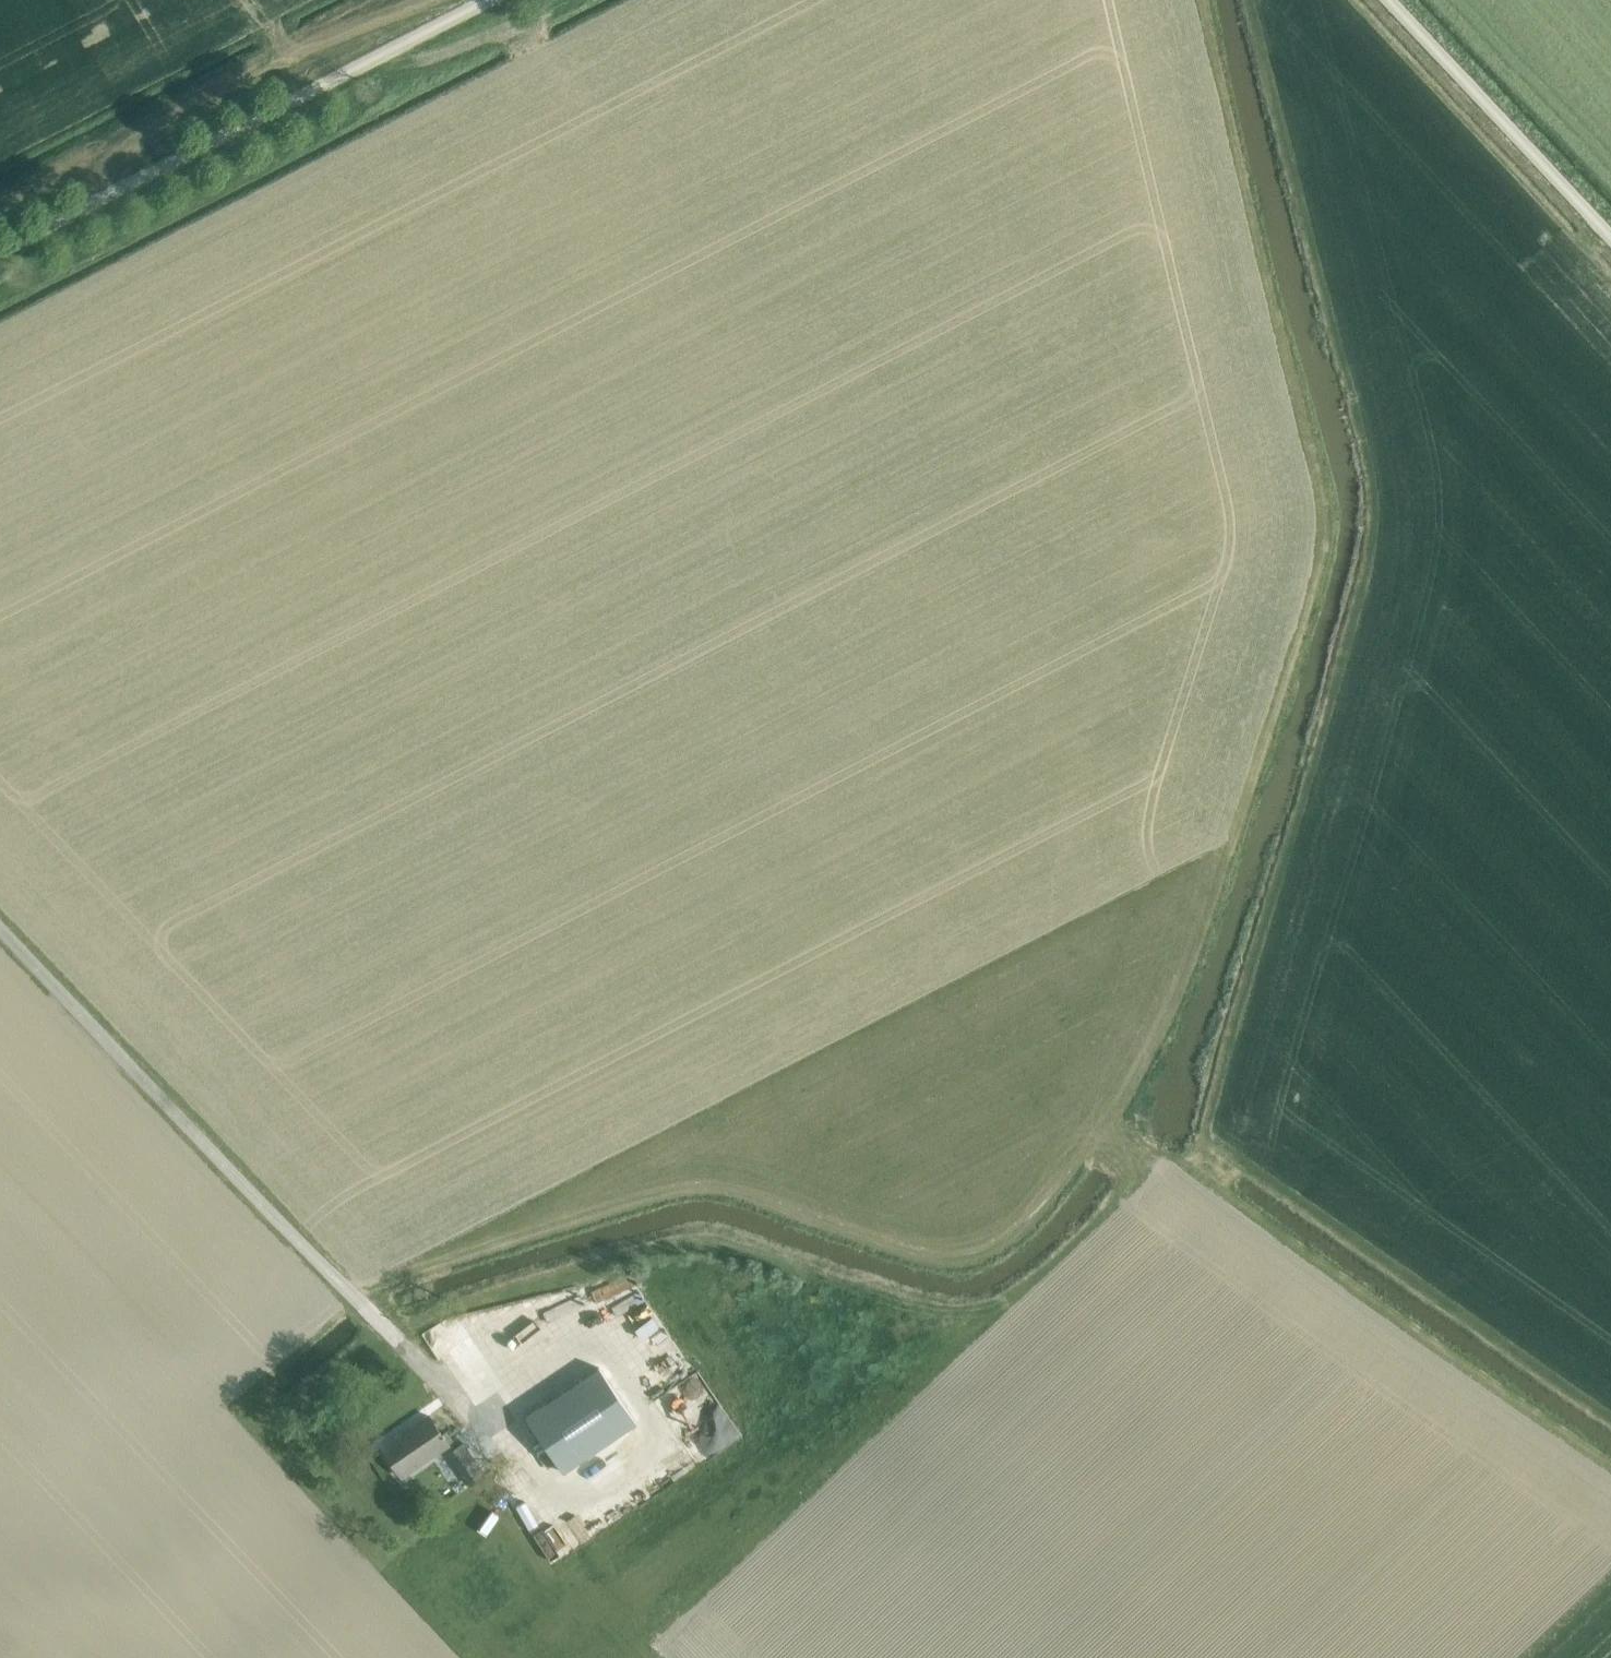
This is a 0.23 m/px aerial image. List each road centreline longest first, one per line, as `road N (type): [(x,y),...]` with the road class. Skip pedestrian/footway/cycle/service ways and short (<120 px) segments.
road 1 (unclassified): [(0,252),(487,0)]
road 2 (unclassified): [(1610,245),(1379,0)]

